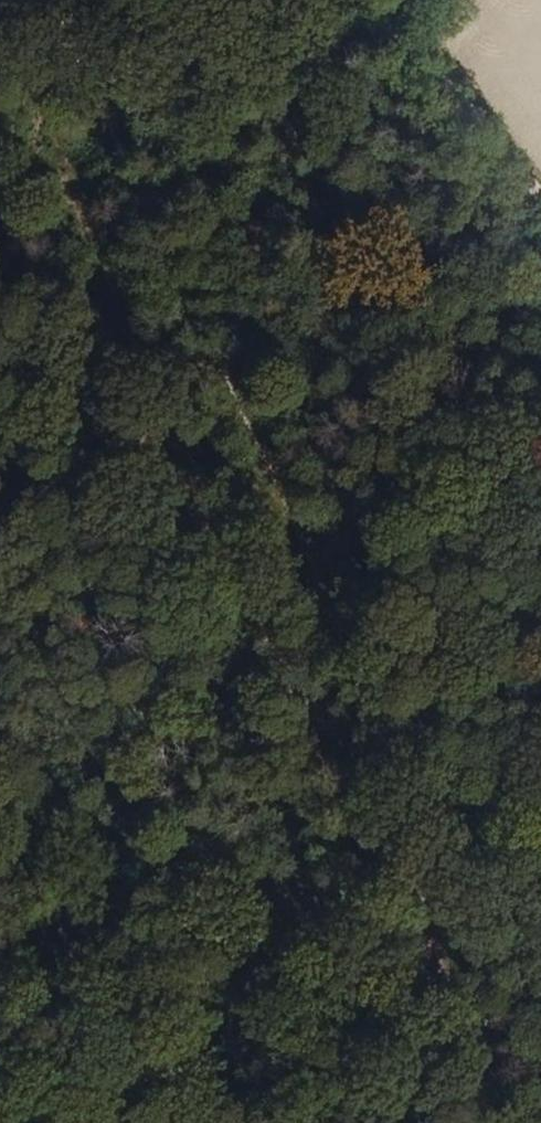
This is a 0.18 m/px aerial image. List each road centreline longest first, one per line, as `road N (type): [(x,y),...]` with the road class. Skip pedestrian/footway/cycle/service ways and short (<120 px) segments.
road 1 (track): [(18,0),(450,996)]
road 2 (track): [(0,881),(450,996)]
road 3 (track): [(371,0),(540,213)]
road 4 (track): [(450,996),(496,1122)]

